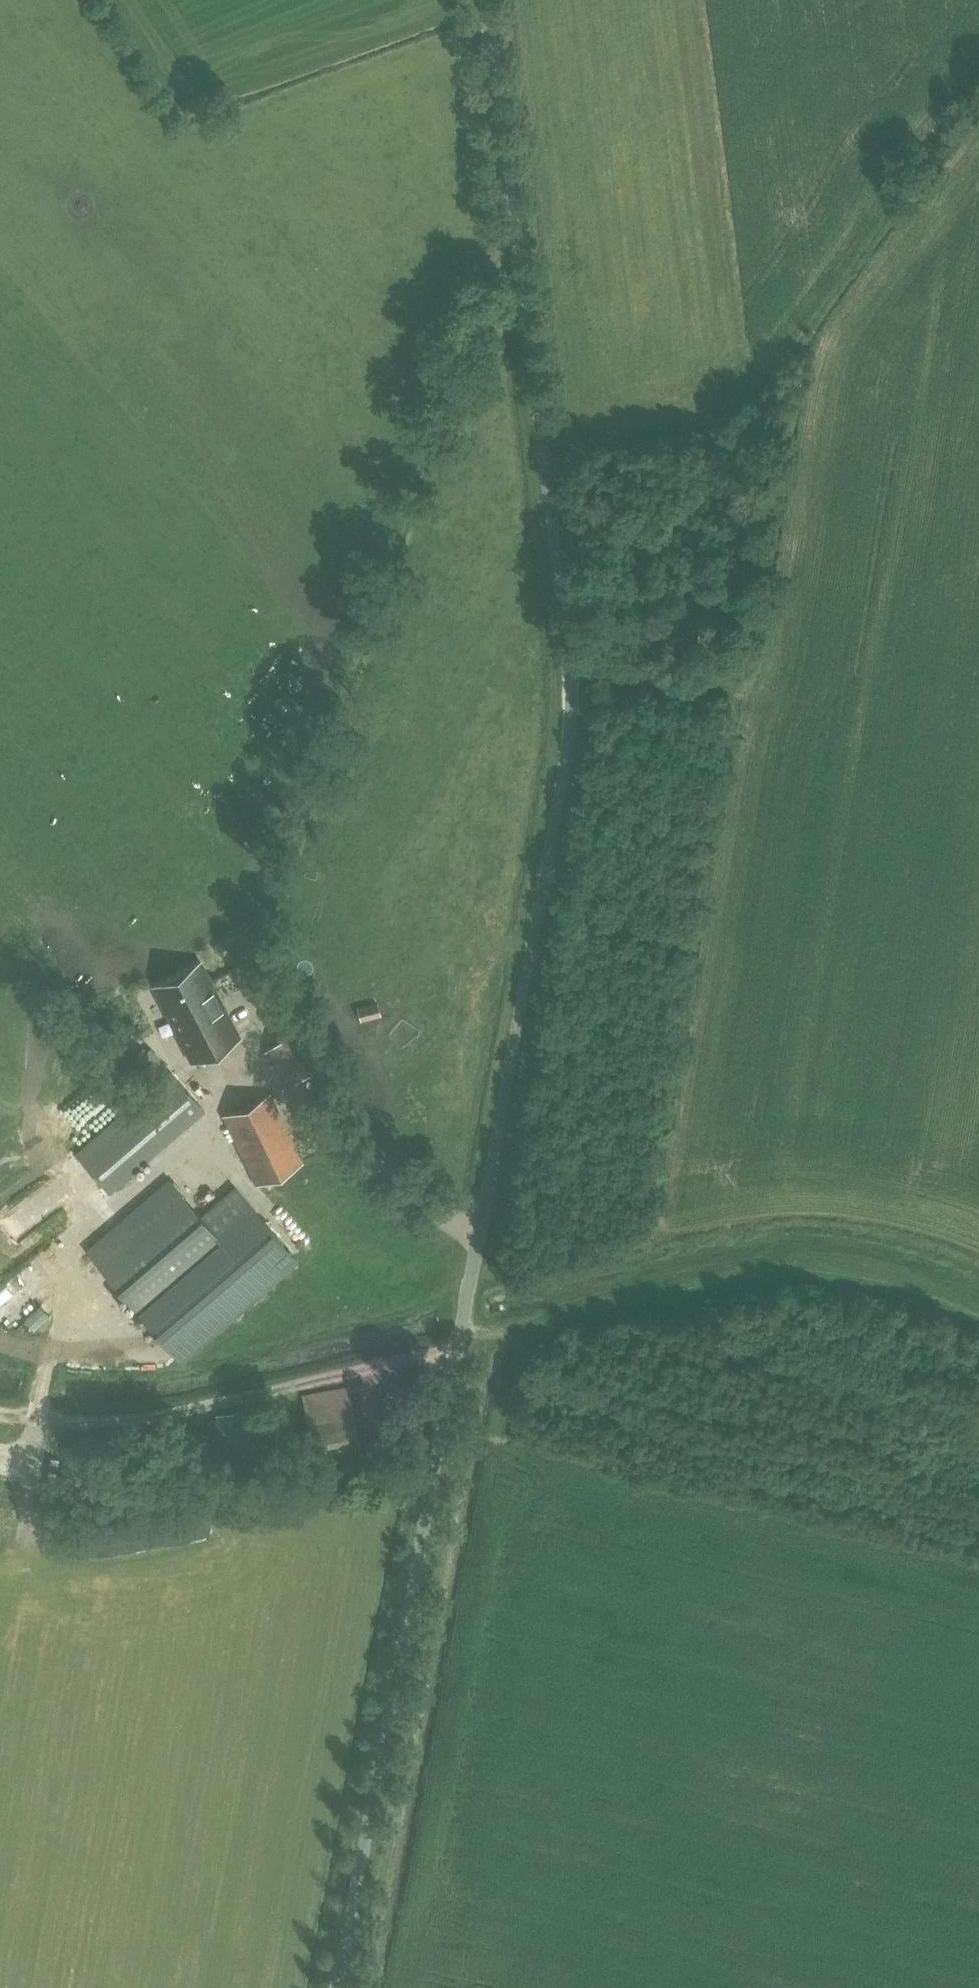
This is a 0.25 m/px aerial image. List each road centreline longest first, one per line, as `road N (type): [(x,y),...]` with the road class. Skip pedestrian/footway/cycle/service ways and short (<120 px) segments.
road 1 (unclassified): [(338,1987),(560,791),(568,676),(486,0)]
road 2 (track): [(0,1414),(96,1427),(694,1290),(804,1274),(880,1280),(978,1320)]
road 3 (track): [(657,1244),(790,422)]
road 4 (track): [(242,992),(513,217)]
road 5 (track): [(471,1279),(704,1233),(830,1221),(935,1243),(978,1265)]
road 6 (track): [(568,676),(747,689)]

